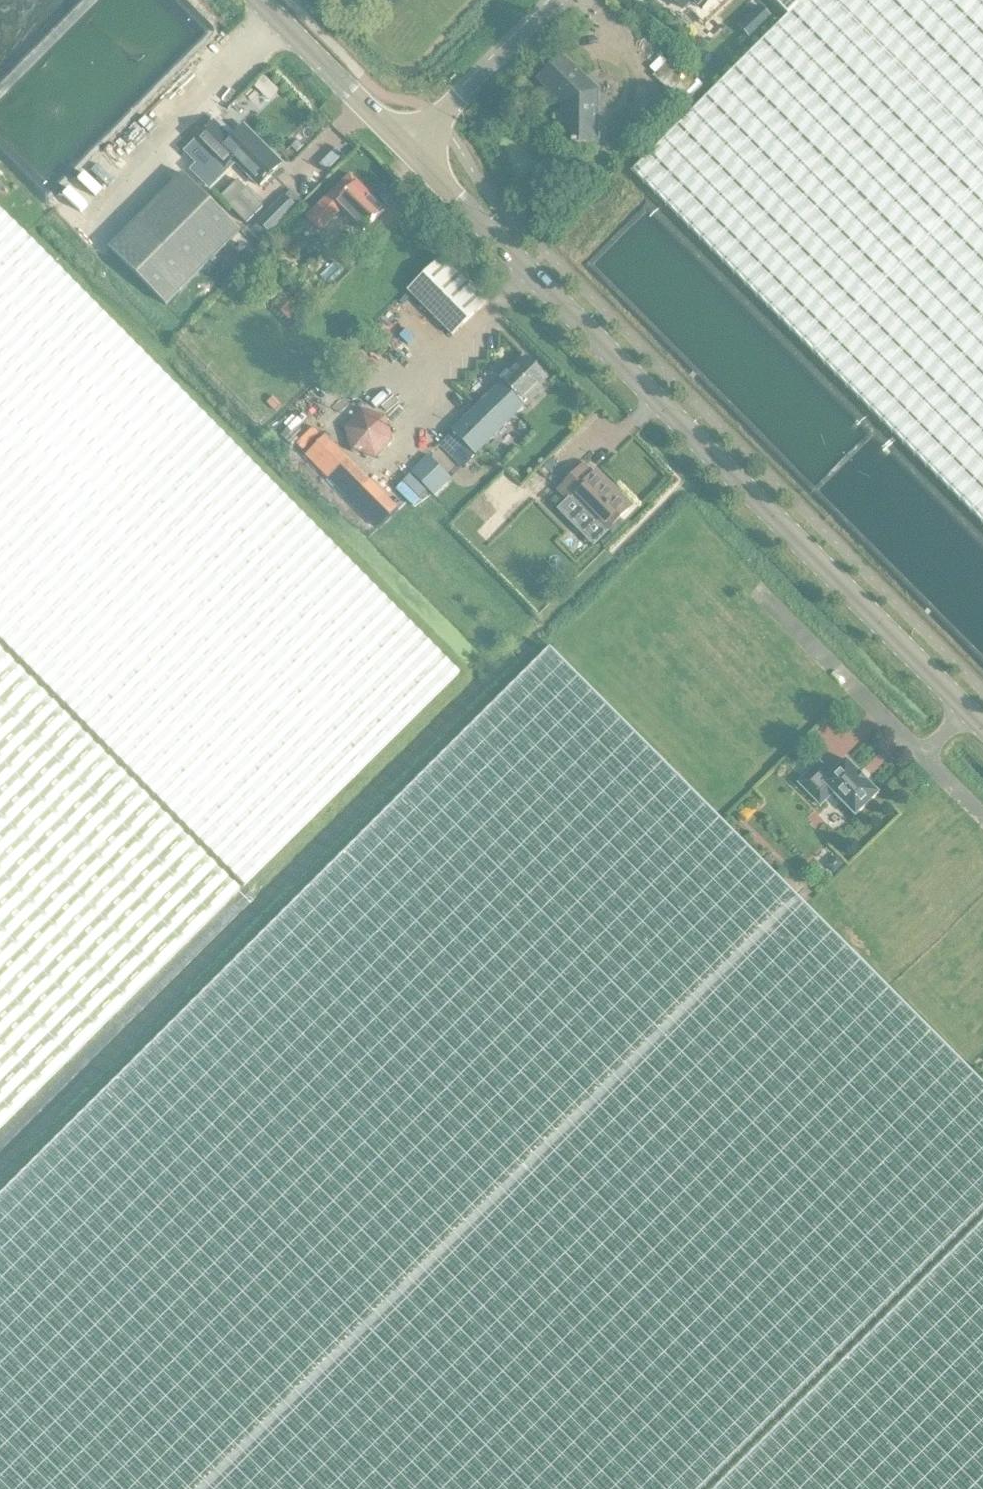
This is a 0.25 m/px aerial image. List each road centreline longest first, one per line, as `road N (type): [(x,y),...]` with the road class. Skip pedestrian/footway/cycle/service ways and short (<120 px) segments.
road 1 (tertiary): [(982,726),(411,152)]
road 2 (tertiary): [(411,152),(258,0)]
road 3 (tertiary): [(411,152),(562,0)]

